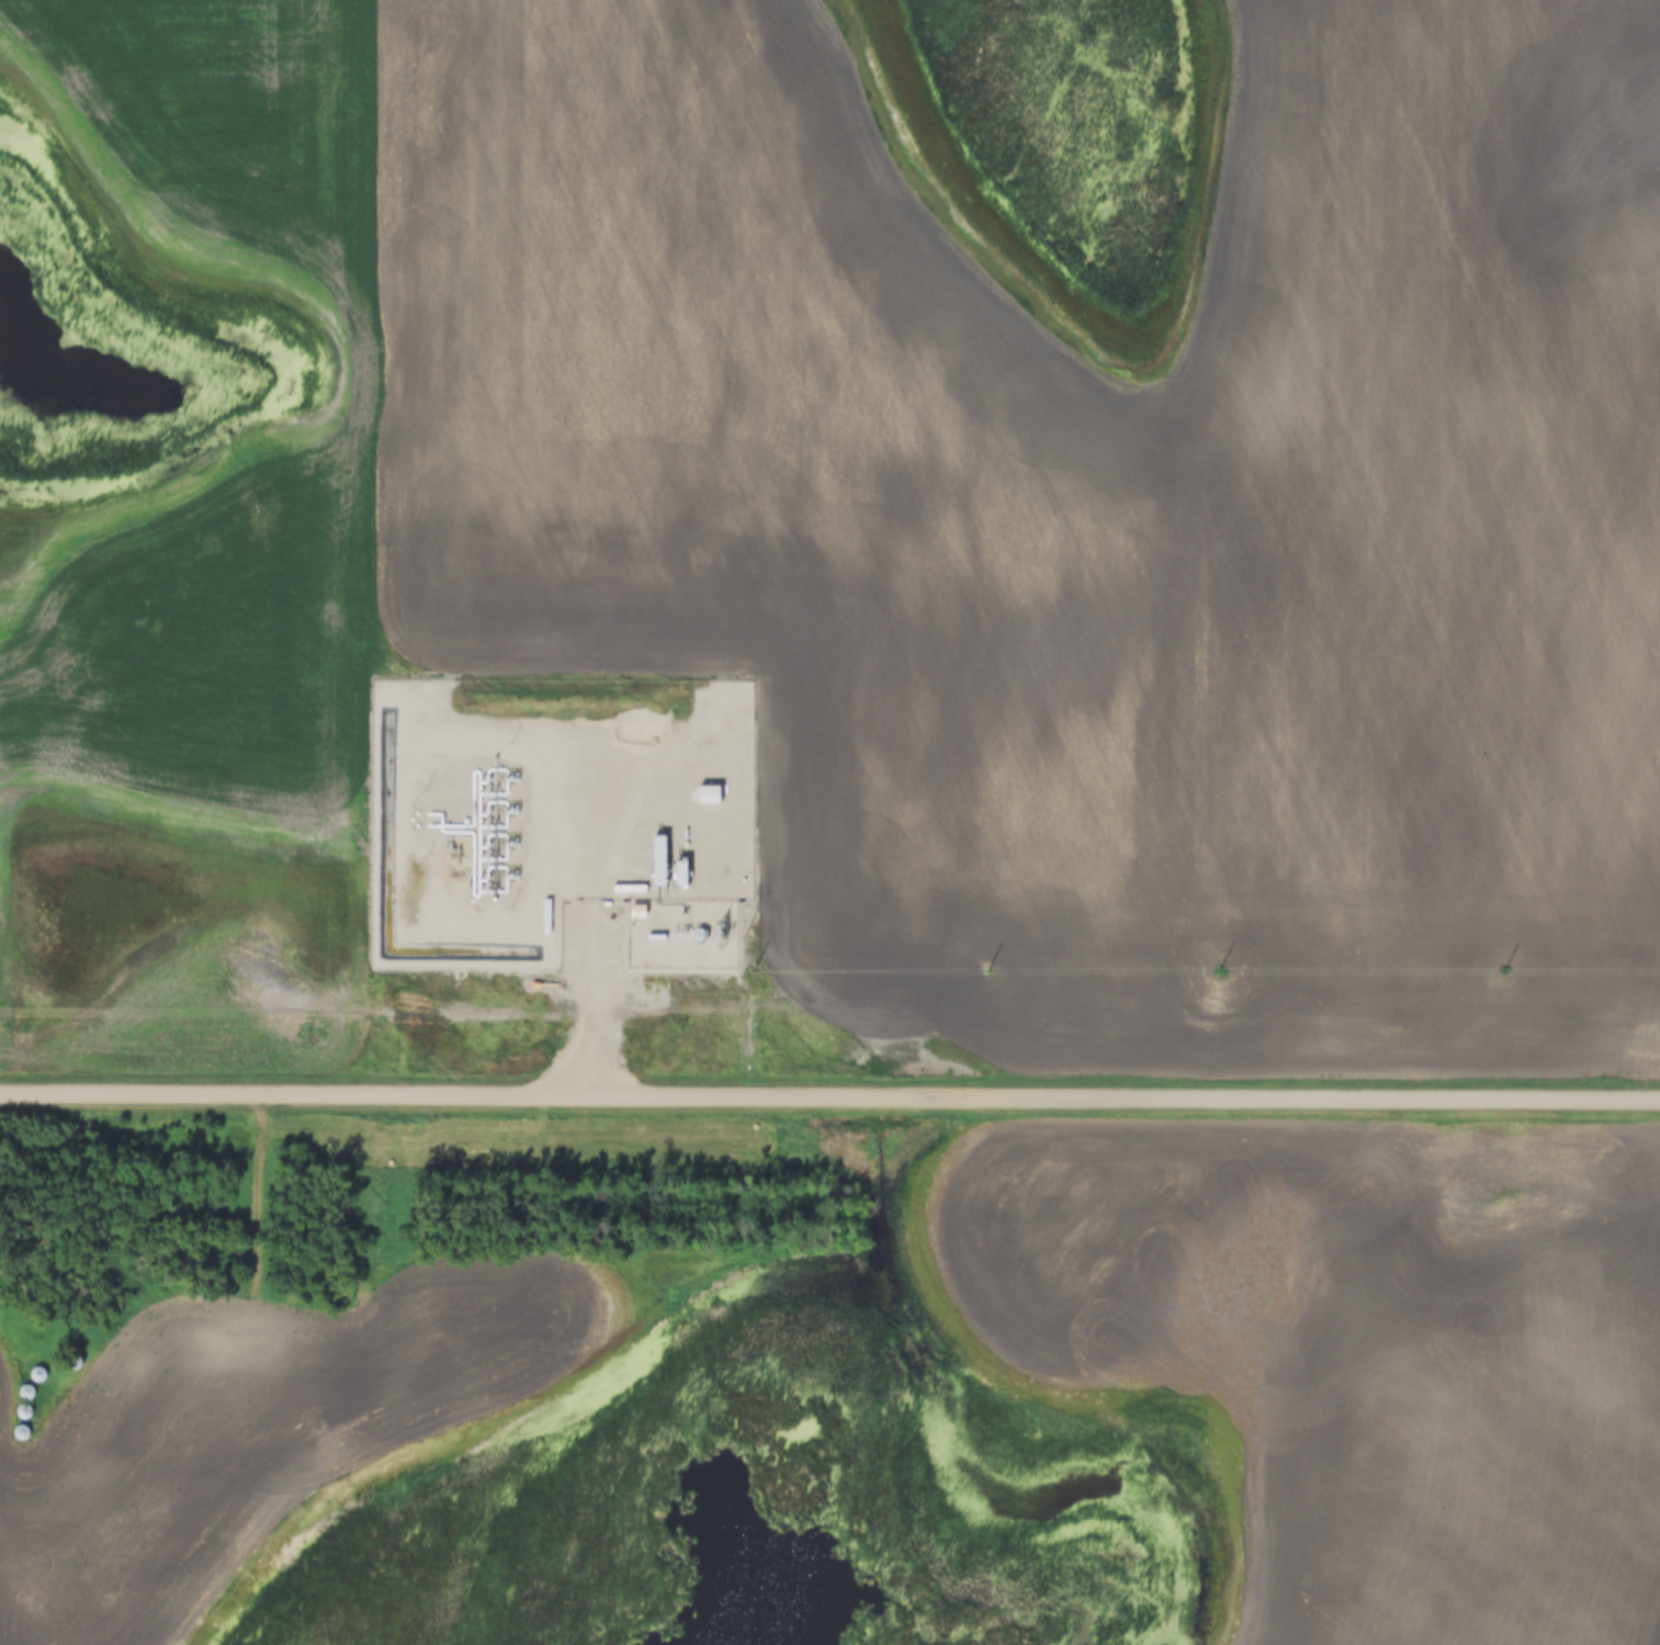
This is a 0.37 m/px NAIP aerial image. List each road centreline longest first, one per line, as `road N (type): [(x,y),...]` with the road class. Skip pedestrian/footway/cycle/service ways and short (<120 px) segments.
road 1 (residential): [(0,1098),(1659,1103)]
road 2 (track): [(260,1098),(261,1281),(252,1299),(142,1304)]

